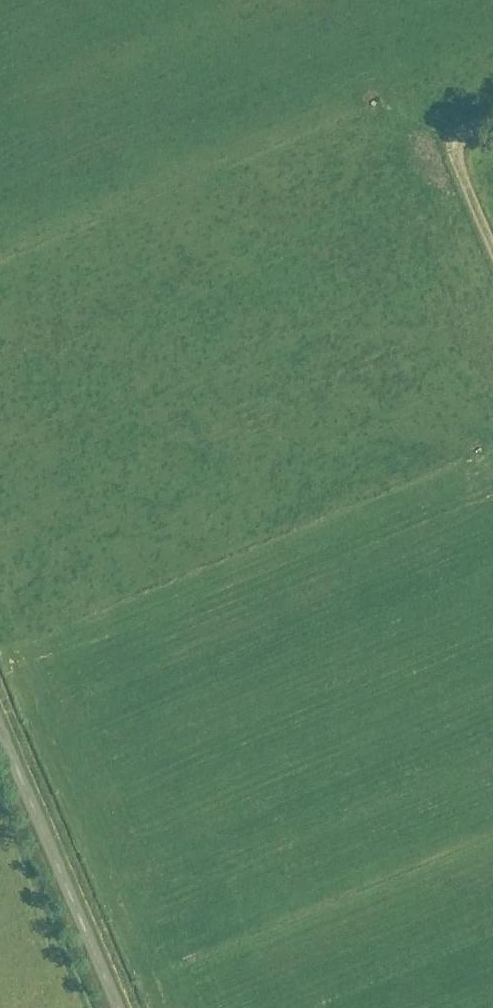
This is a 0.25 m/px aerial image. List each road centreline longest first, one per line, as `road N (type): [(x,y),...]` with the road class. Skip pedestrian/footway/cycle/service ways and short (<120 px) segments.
road 1 (unclassified): [(120,1007),(0,715)]

